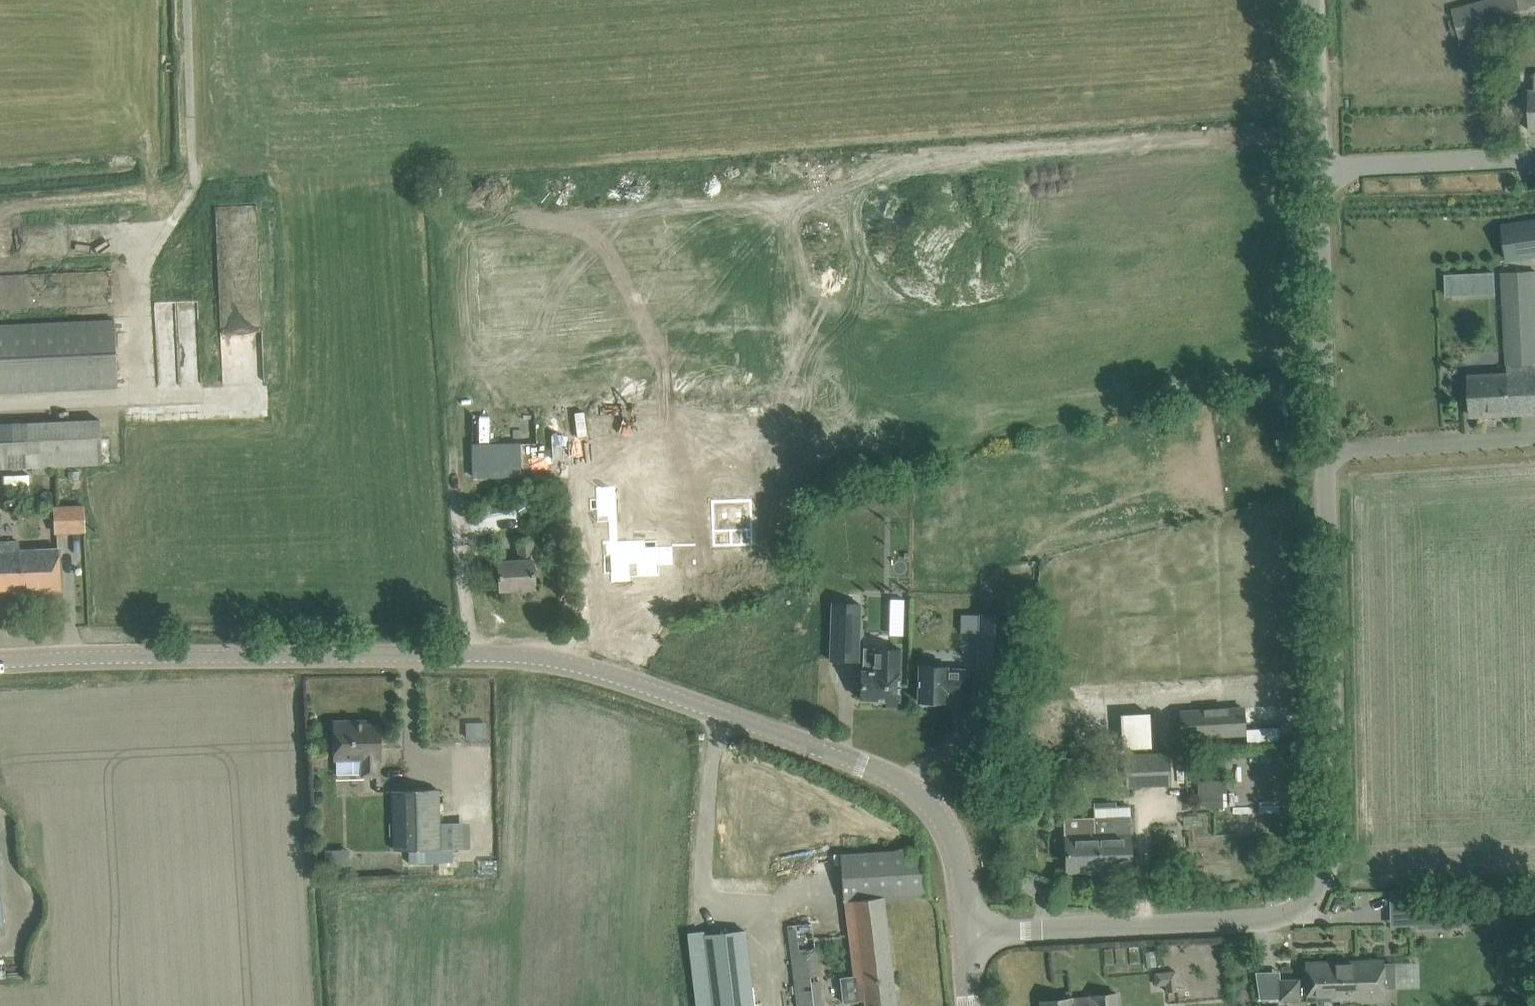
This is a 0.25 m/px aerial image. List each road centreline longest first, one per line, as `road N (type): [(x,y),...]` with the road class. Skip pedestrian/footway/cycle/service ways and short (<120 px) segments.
road 1 (unclassified): [(965,934),(1269,919),(1317,890),(1329,860),(1335,827),(1315,0)]
road 2 (unclassified): [(0,663),(488,654),(575,664),(778,730),(911,788),(952,837),(965,934)]

